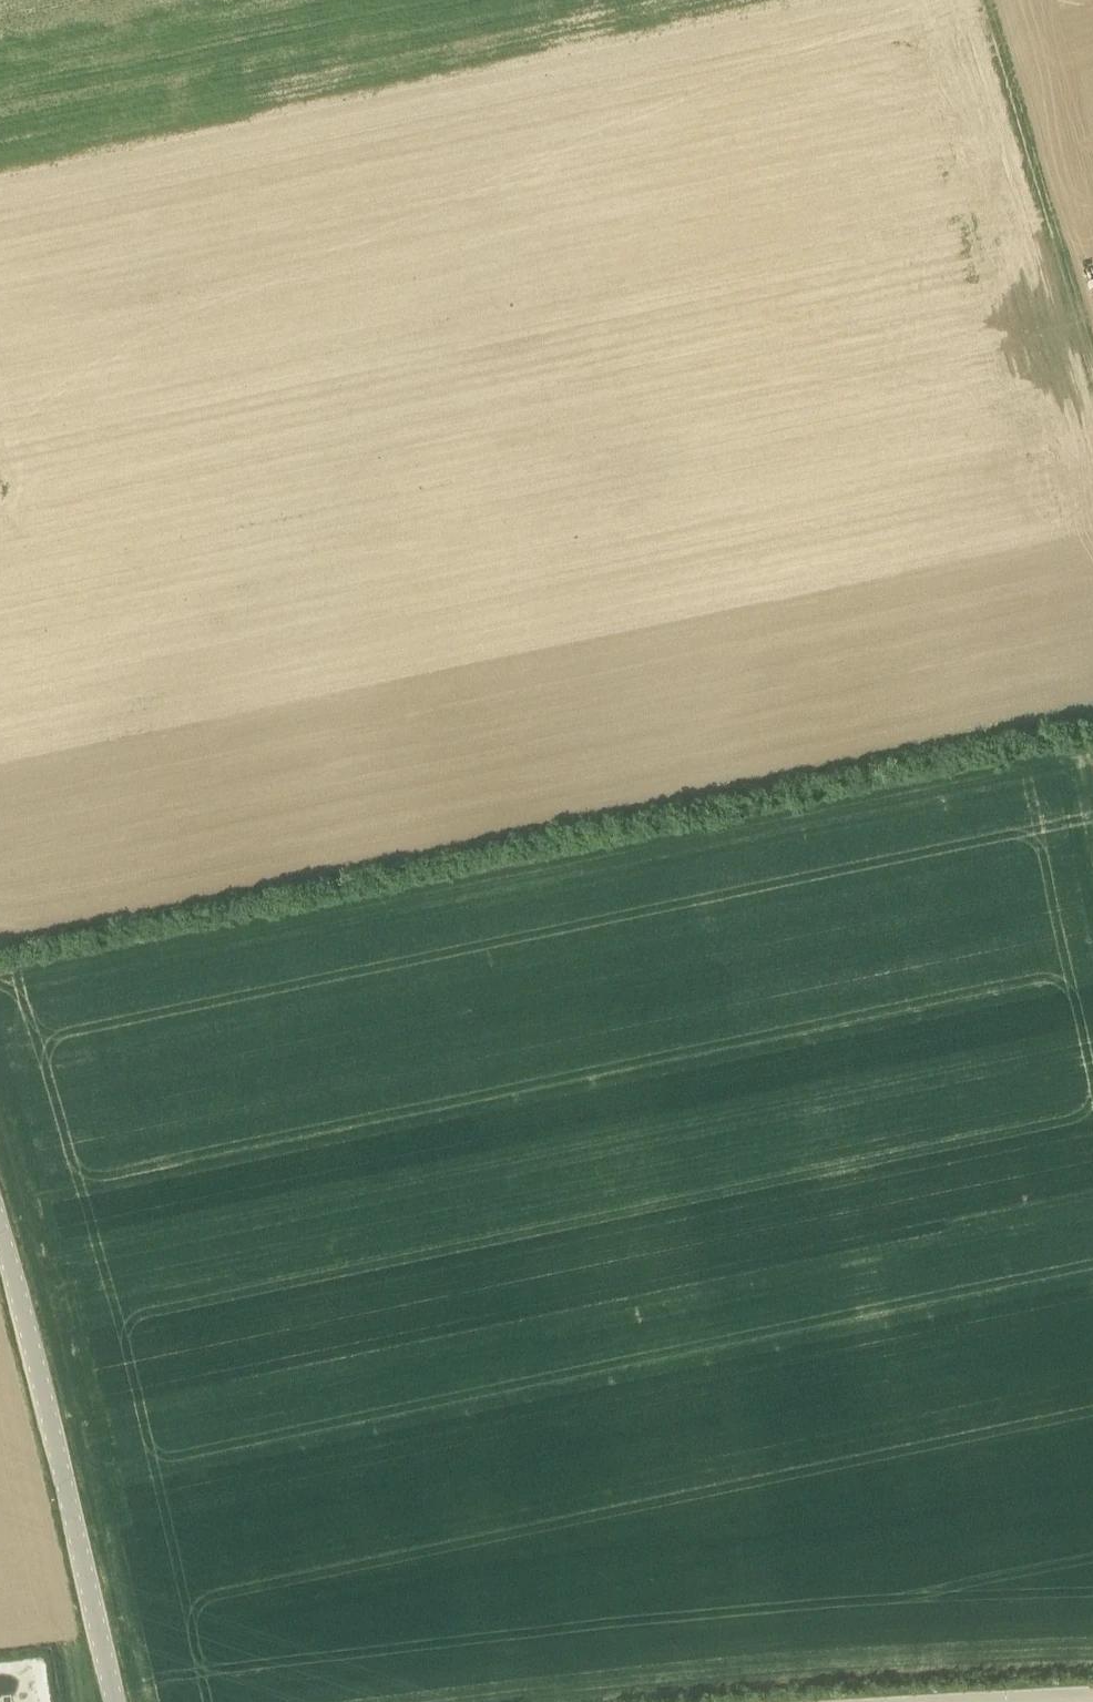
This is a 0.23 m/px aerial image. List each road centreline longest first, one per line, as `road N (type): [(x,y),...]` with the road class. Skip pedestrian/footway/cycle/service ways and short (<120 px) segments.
road 1 (unclassified): [(115,1701),(50,1420),(0,1244)]
road 2 (unclassified): [(948,1701),(1092,1694)]

